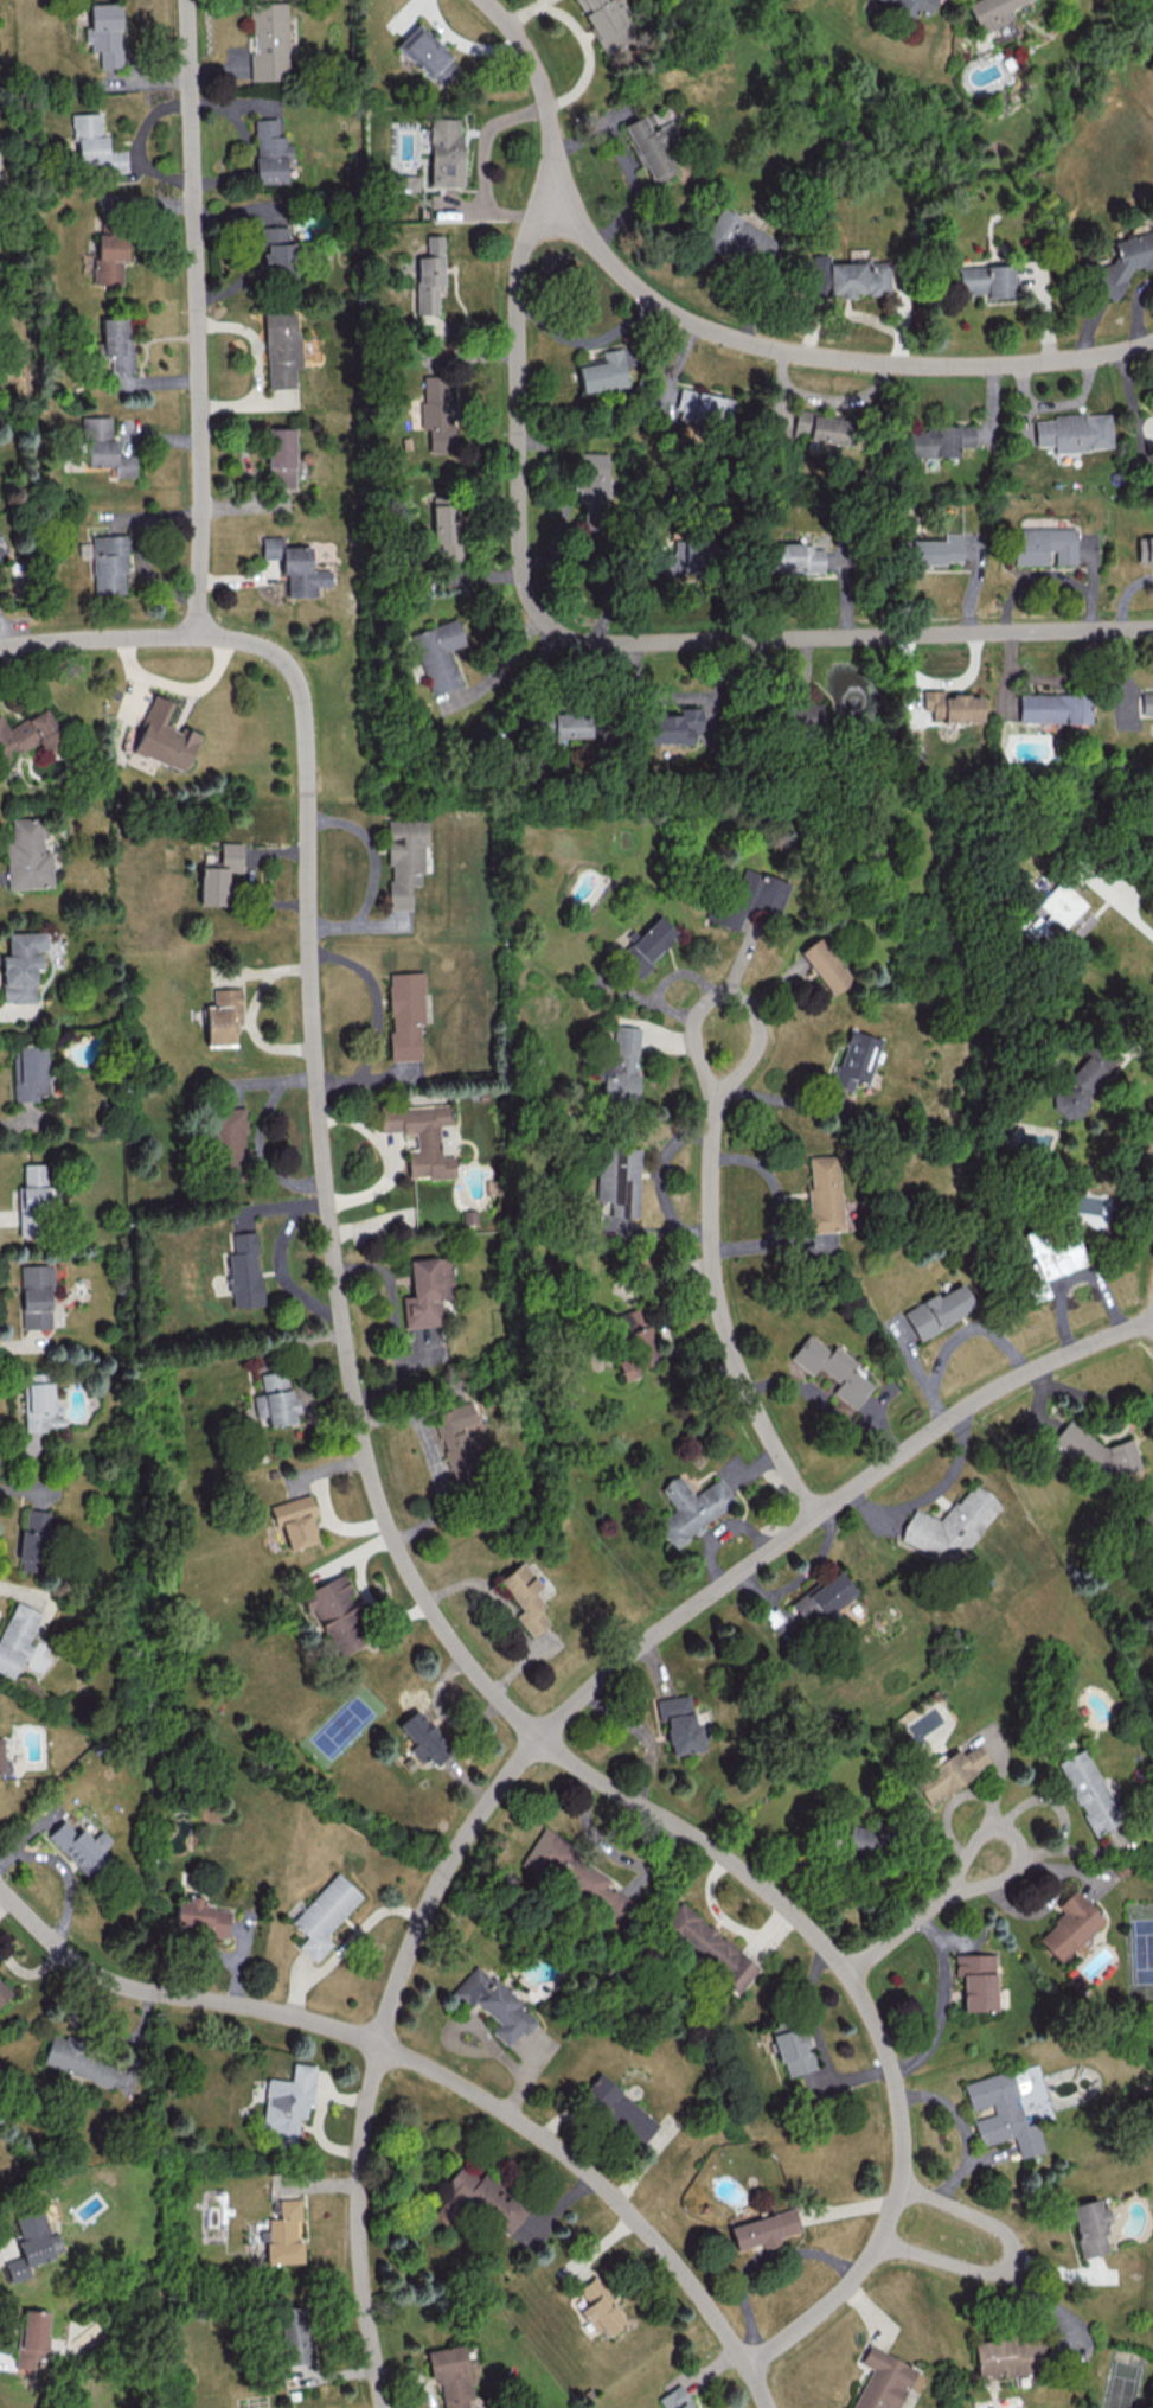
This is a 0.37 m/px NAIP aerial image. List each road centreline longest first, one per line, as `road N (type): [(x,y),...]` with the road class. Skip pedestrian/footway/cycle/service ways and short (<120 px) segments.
road 1 (residential): [(0,643),(235,638),(267,645),(296,675),(324,1188),(357,1429),(395,1548),(436,1623),(491,1692),(572,1763),(673,1822),(809,1930),(867,2012),(898,2096),(904,2153),(879,2240),(841,2289),(747,2365)]
road 2 (residential): [(1152,1321),(979,1399),(815,1514),(539,1733),(480,1814),(423,1914),(379,2043),(363,2152),(365,2294),(384,2407)]
road 3 (residential): [(1152,626),(822,639),(591,641),(563,634),(534,612),(524,570),(517,437),(518,260),(549,158)]
road 4 (residential): [(0,1891),(40,1934),(107,1980),(324,2024),(494,2102),(576,2161),(635,2218),(704,2300),(767,2407)]
road 5 (residential): [(1152,344),(1051,360),(931,363),(828,357),(728,337),(635,287),(572,209),(549,158),(547,106),(531,52),(486,0)]
road 6 (residential): [(186,0),(197,635)]
road 7 (residential): [(715,1090),(713,1233),(726,1331),(760,1420),(815,1514)]
road 8 (residential): [(879,2240),(992,2272),(1003,2270),(1014,2251),(1001,2227),(899,2189)]
road 9 (residential): [(715,1090),(738,1074),(756,1042),(749,1008),(723,994),(705,1001),(688,1029),(690,1052),(715,1090)]
road 10 (residential): [(846,1973),(991,1859)]

